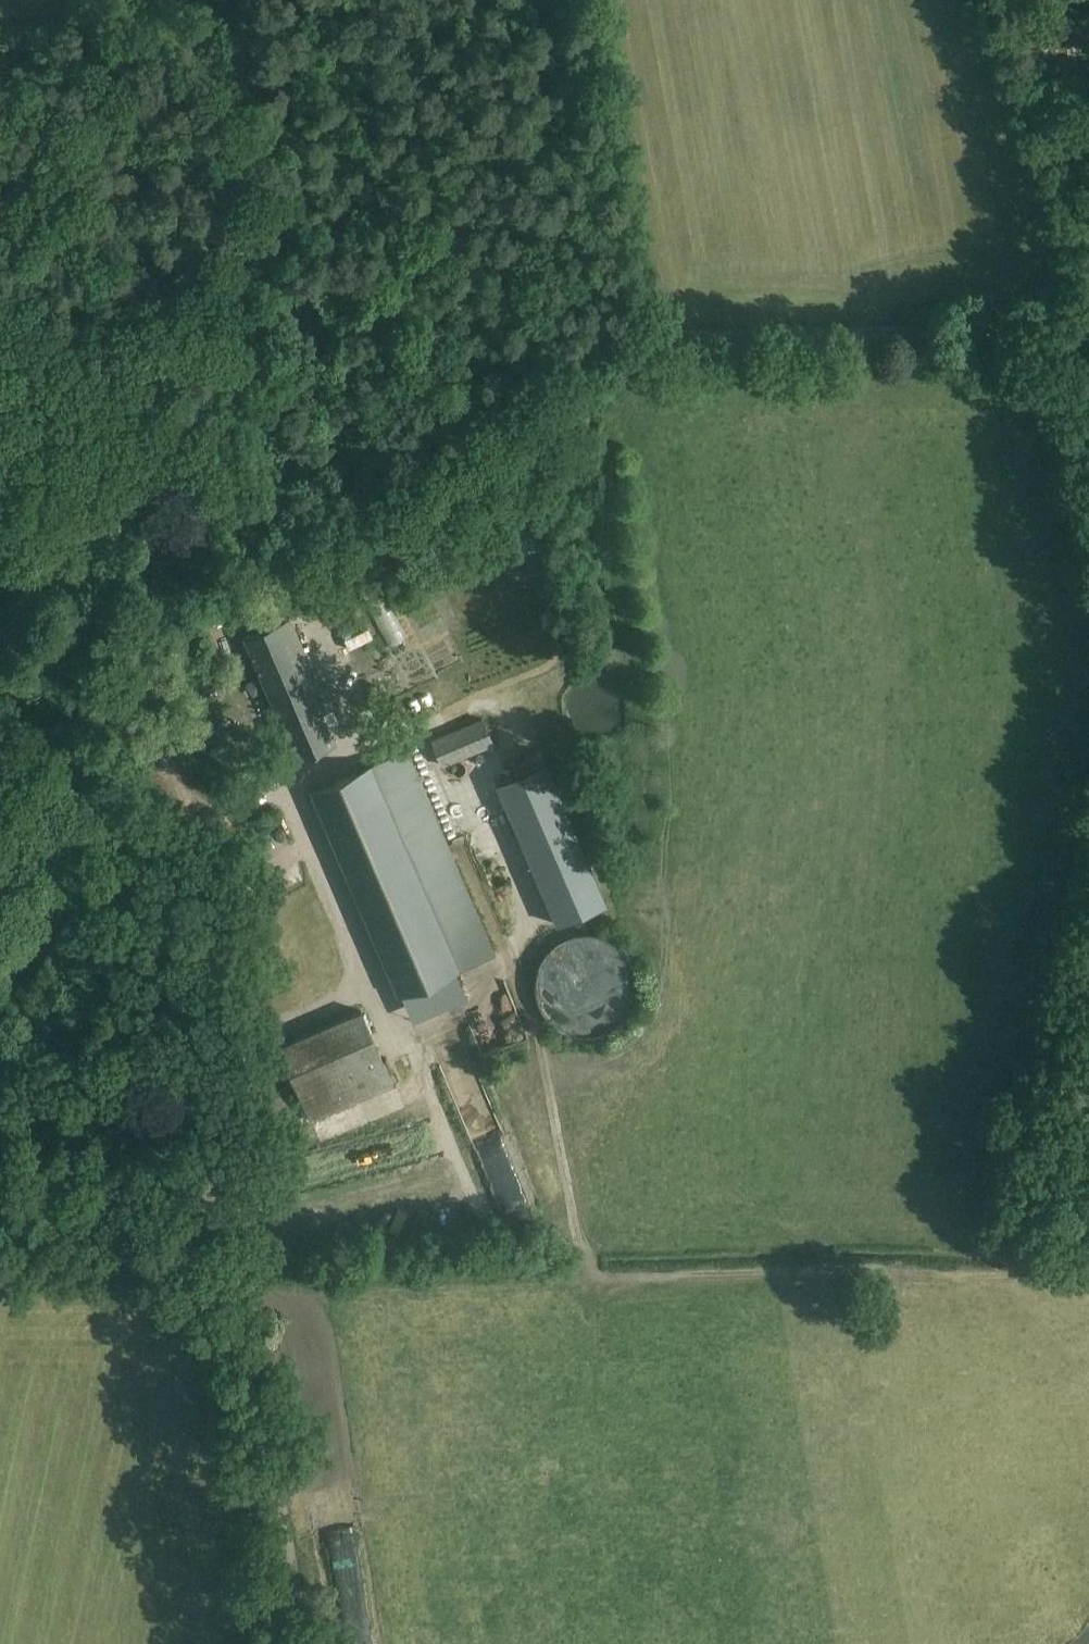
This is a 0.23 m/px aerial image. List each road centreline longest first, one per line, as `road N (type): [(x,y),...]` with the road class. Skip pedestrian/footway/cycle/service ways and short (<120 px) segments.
road 1 (track): [(16,598),(235,327),(269,299),(296,290),(661,334),(1088,328)]
road 2 (track): [(307,1643),(237,1272),(206,1168),(221,924),(201,828),(146,732),(16,598)]

